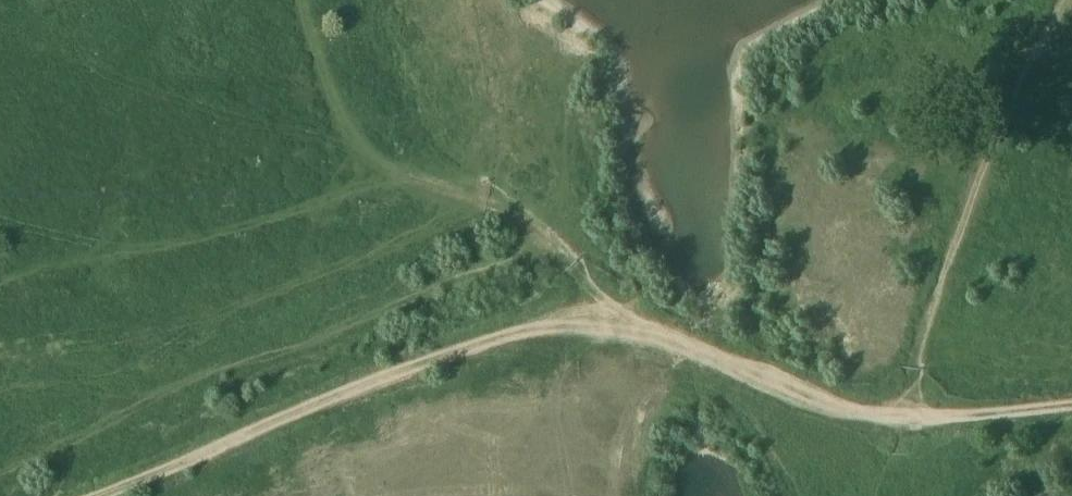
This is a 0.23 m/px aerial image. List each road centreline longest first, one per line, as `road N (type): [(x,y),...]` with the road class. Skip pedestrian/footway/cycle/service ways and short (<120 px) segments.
road 1 (track): [(96,495),(404,367),(568,316),(631,313)]
road 2 (track): [(631,313),(726,359),(901,419),(1071,407)]
road 3 (track): [(386,172),(333,200),(0,279)]
road 4 (track): [(386,172),(538,231),(631,313)]
road 5 (track): [(298,0),(328,94),(351,136),(386,172)]

